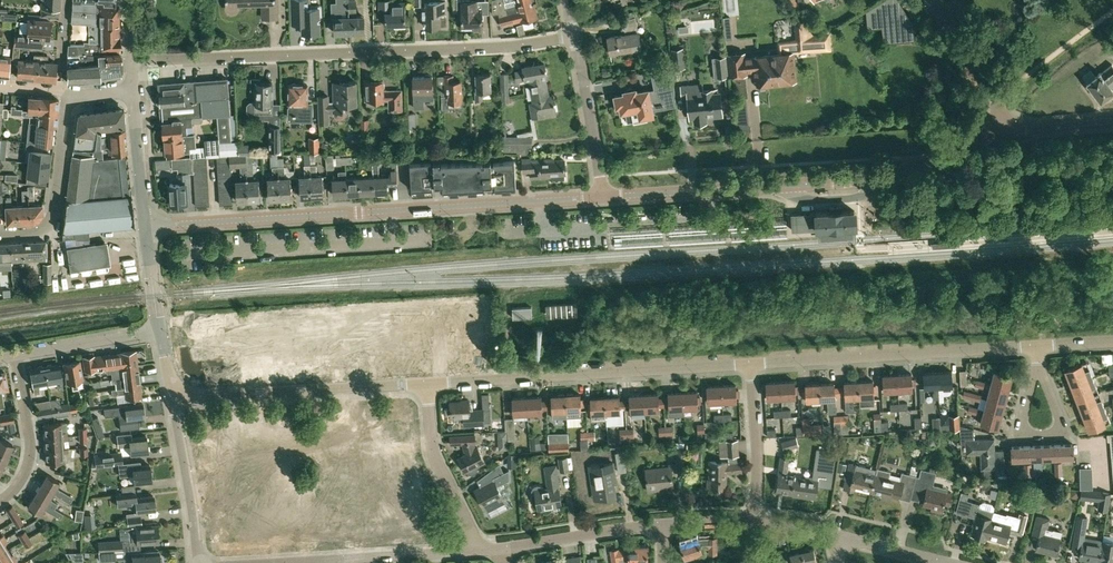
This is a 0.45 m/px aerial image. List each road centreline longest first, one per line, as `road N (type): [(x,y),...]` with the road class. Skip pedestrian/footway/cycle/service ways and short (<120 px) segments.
road 1 (residential): [(145,226),(601,197)]
road 2 (residential): [(131,59),(503,49),(575,37)]
road 3 (residential): [(601,197),(881,178),(1004,130)]
road 4 (residential): [(427,381),(750,361)]
road 5 (residential): [(750,361),(1036,345)]
road 6 (residential): [(174,398),(427,381)]
road 7 (residential): [(0,238),(47,230),(73,93)]
road 8 (residential): [(472,550),(469,524),(432,447),(427,381)]
road 9 (residential): [(197,562),(174,398)]
road 10 (residential): [(0,503),(22,485),(33,455),(14,354)]
road 11 (residential): [(601,197),(575,37)]
road 12 (residential): [(665,525),(505,546)]
road 13 (residential): [(756,522),(750,361)]
road 14 (residential): [(1004,130),(932,0)]
road 15 (residential): [(14,354),(159,329)]
road 16 (residential): [(145,226),(132,89)]
road 17 (residential): [(339,558),(472,550)]
road 18 (residential): [(1059,424),(1041,434),(1020,424),(1036,345)]

